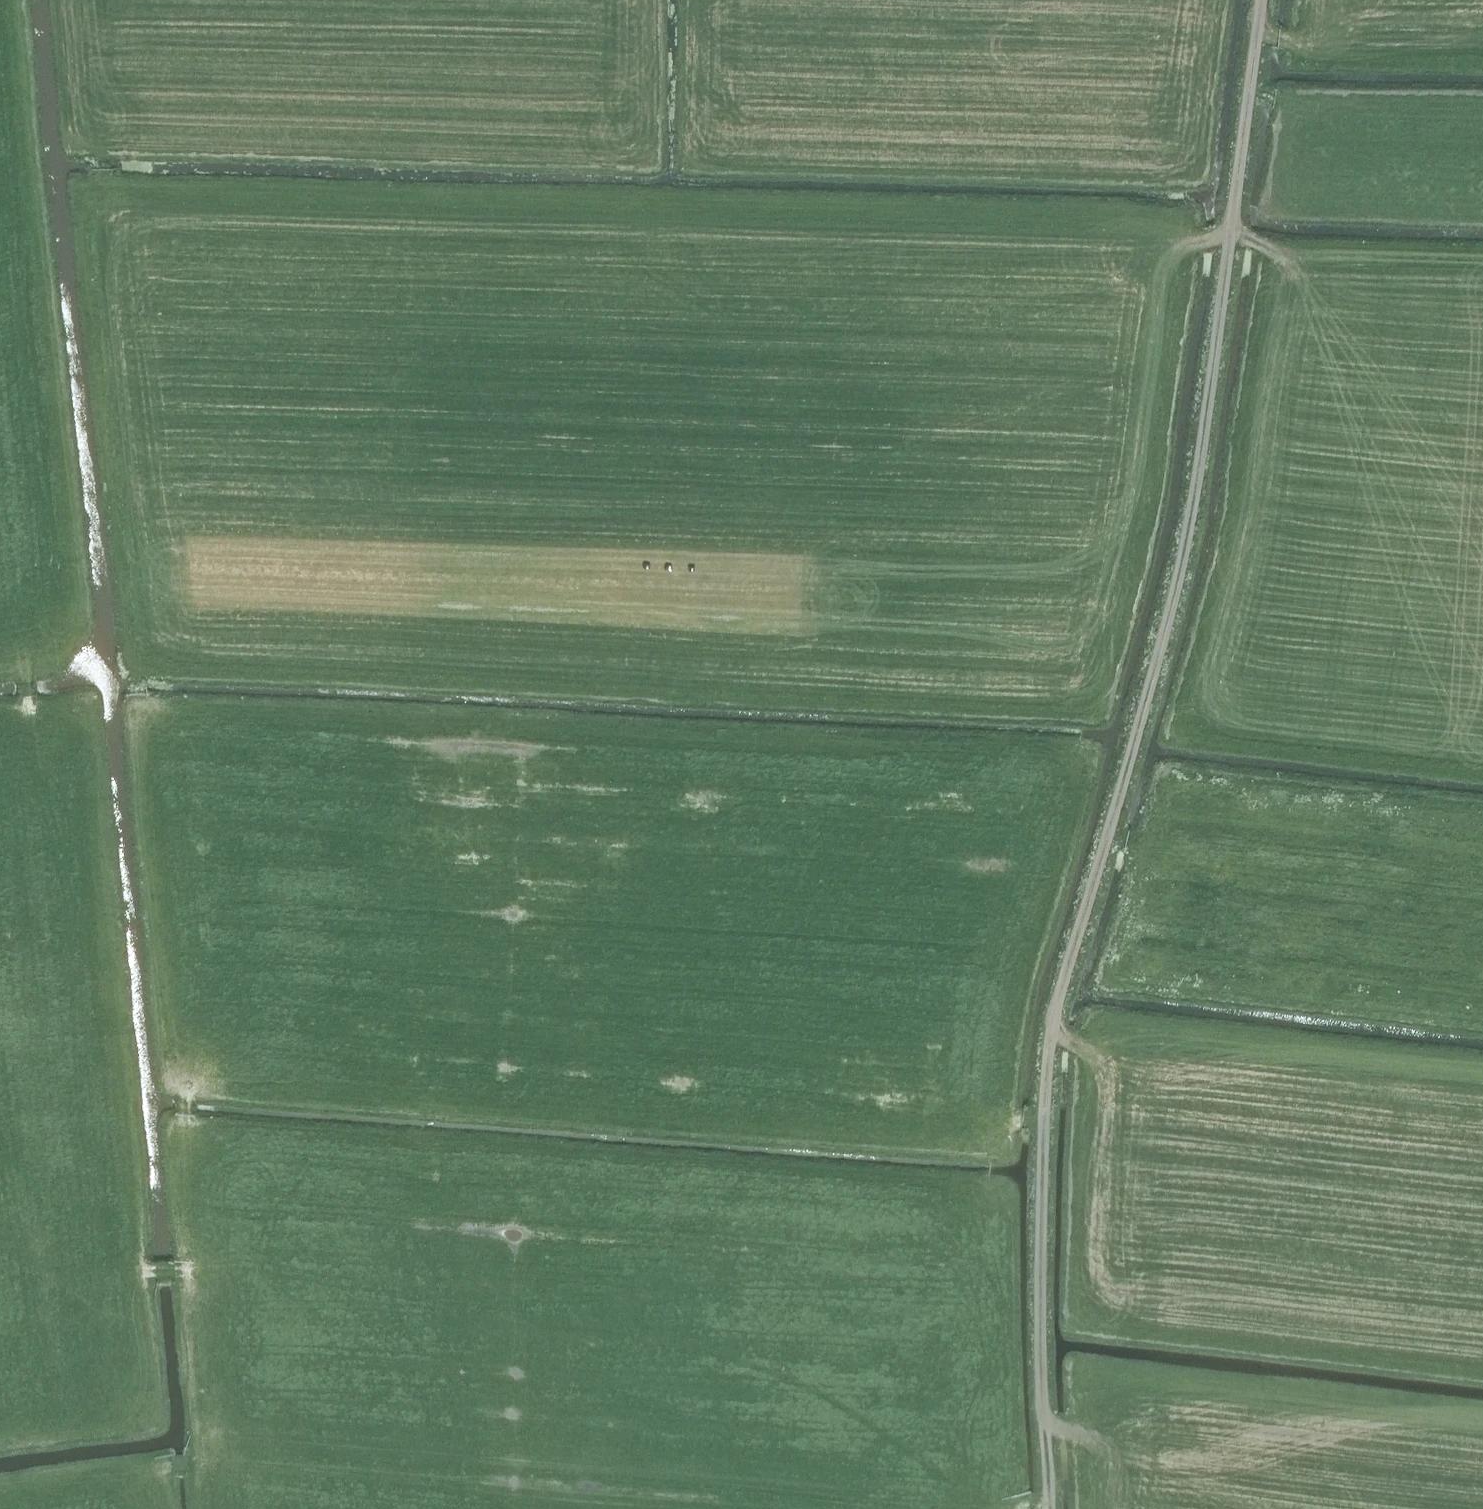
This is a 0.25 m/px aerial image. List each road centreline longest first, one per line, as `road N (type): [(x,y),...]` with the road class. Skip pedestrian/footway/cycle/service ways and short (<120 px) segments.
road 1 (track): [(1262,0),(1182,571),(1052,1028),(1040,1251),(1051,1508)]

